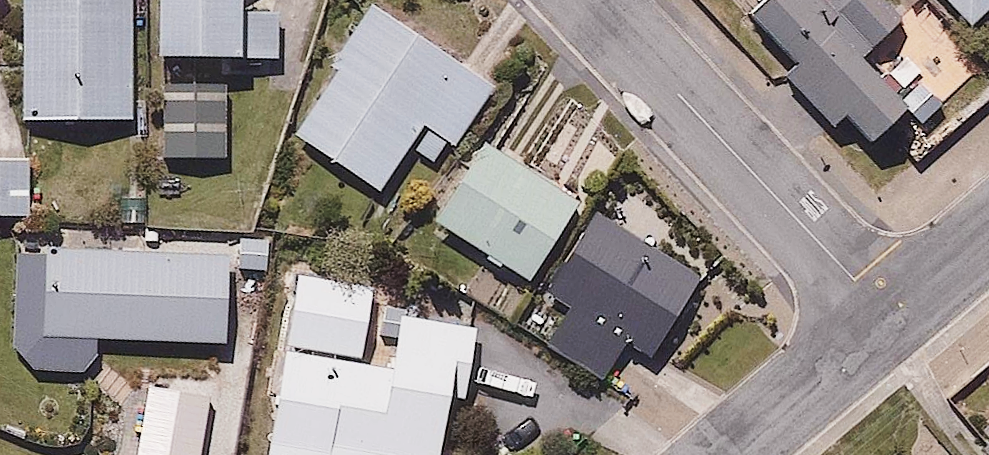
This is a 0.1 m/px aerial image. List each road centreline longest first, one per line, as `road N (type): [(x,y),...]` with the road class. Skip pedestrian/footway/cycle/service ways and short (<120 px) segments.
road 1 (residential): [(897,325),(593,0)]
road 2 (residential): [(737,454),(897,325)]
road 3 (residential): [(897,325),(988,245)]

